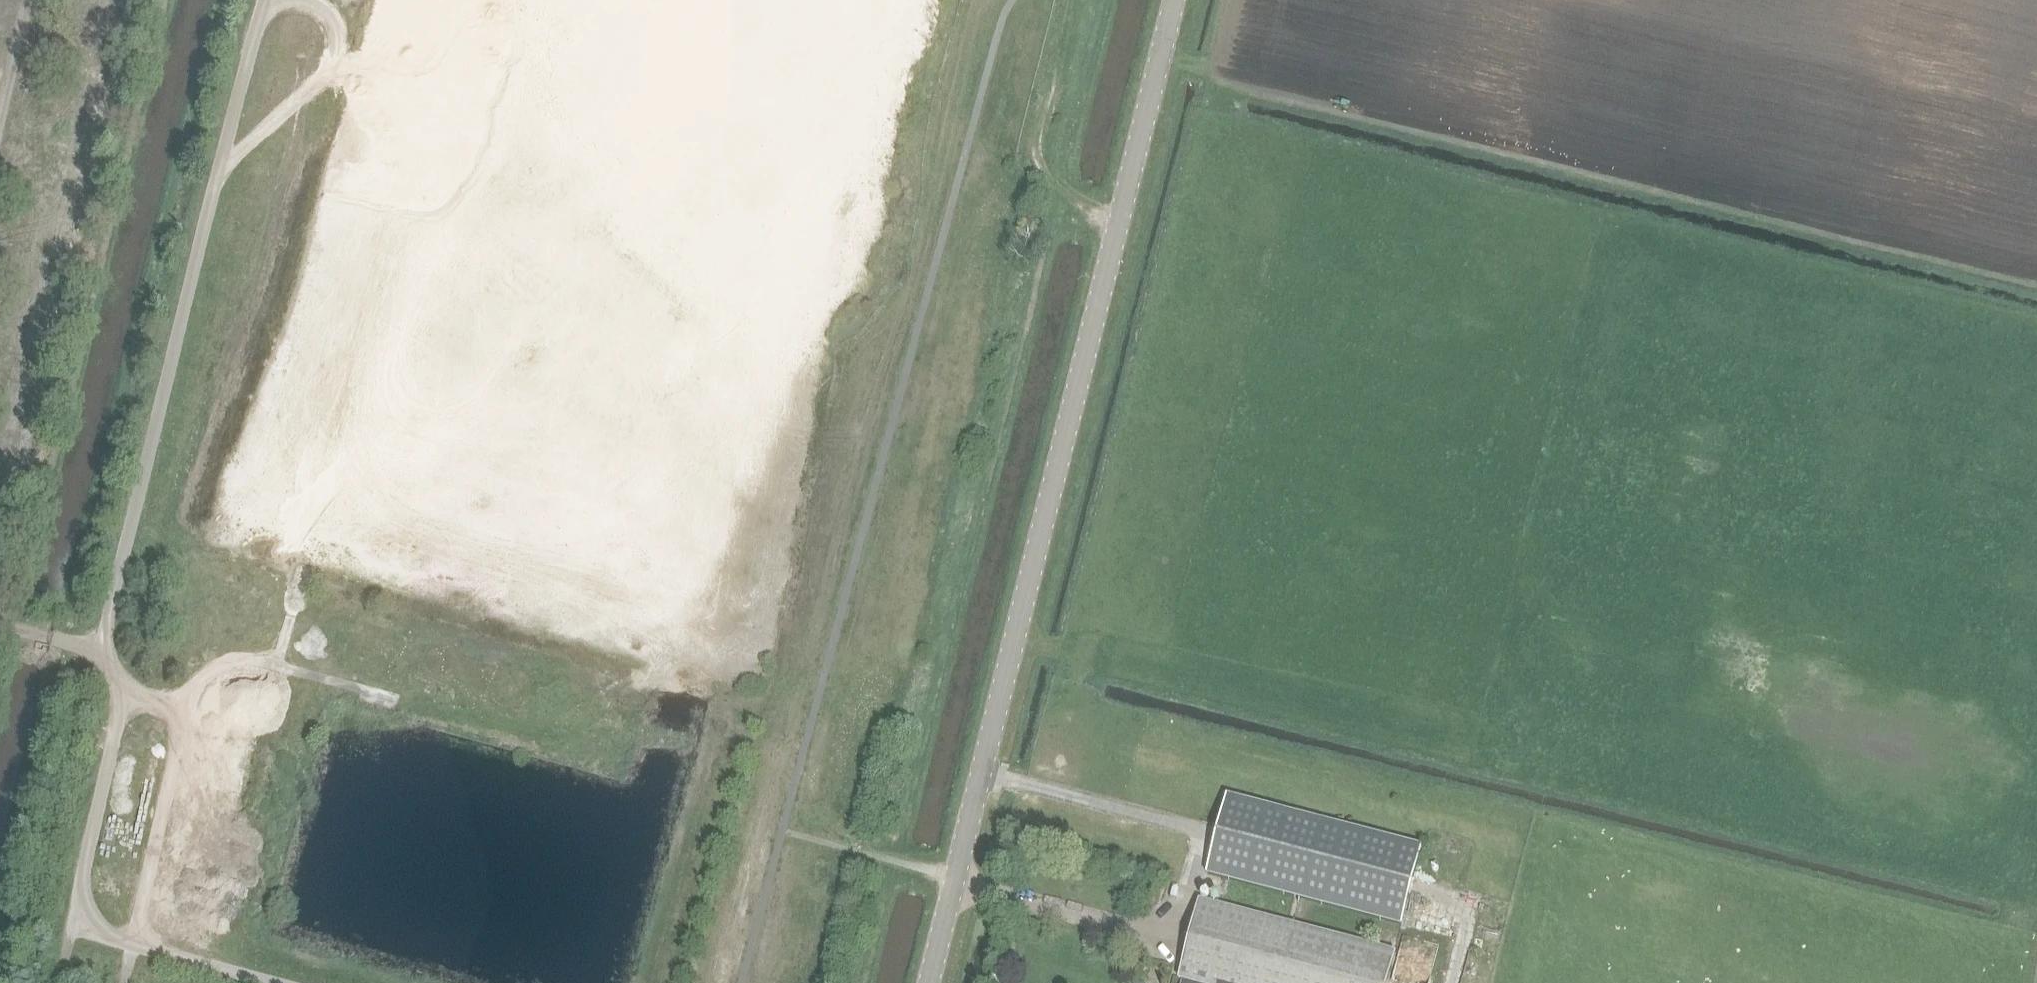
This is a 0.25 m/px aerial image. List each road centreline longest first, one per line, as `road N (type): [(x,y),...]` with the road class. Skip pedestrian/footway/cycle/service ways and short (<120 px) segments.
road 1 (unclassified): [(930,982),(1174,0)]

